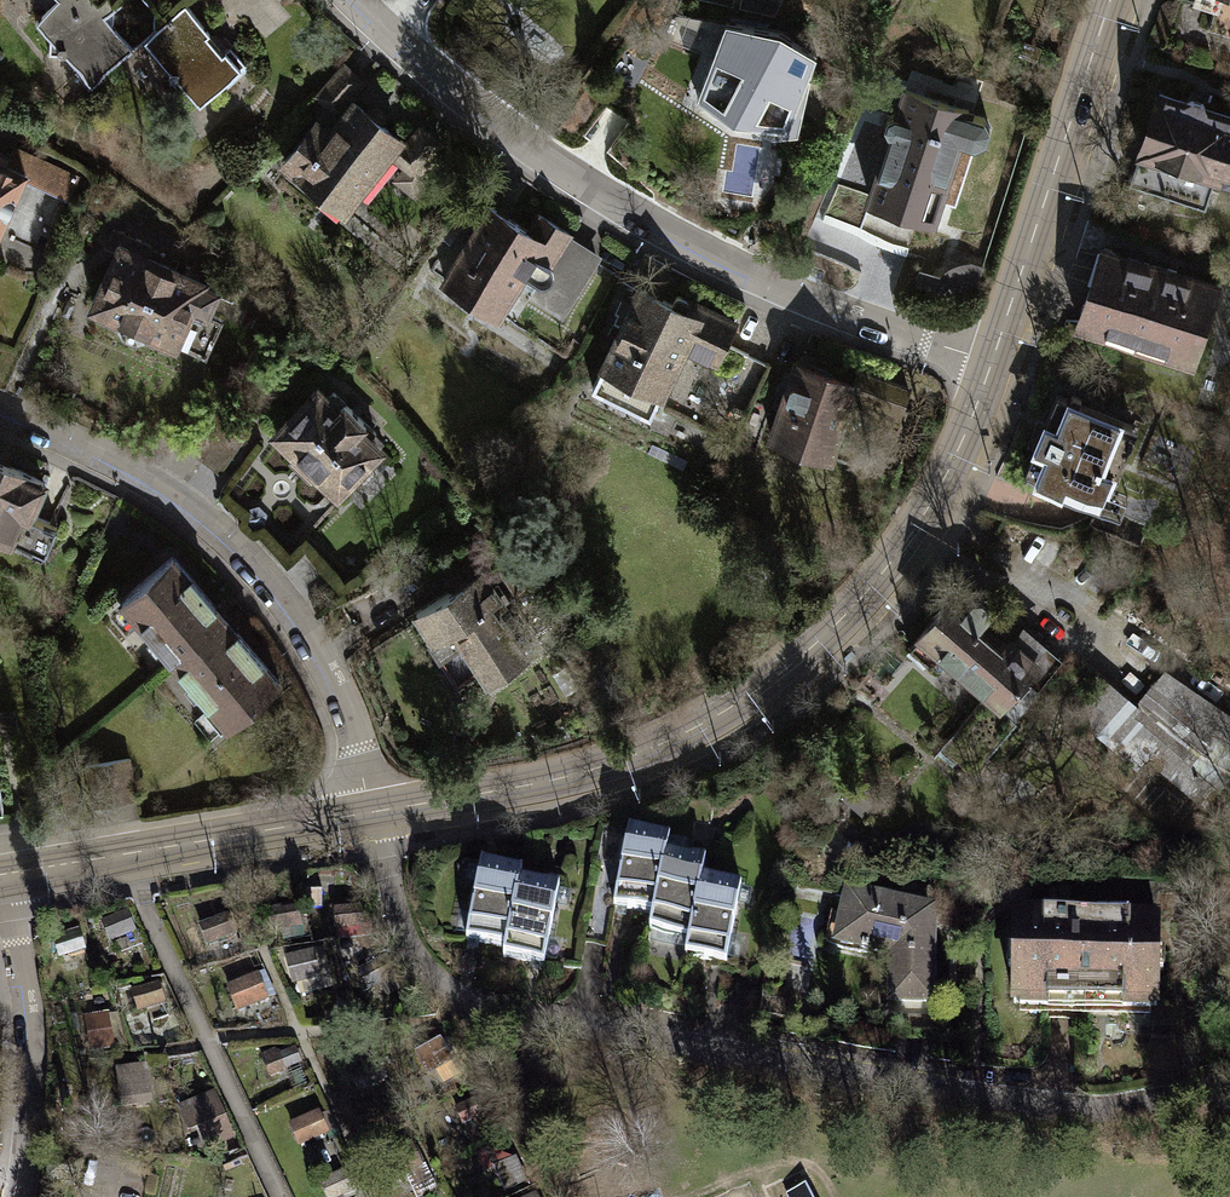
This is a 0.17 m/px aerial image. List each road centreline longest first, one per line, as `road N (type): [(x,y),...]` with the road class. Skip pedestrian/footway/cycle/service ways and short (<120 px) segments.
road 1 (residential): [(371,812),(397,934),(411,963),(457,998),(816,1072),(1024,1104),(1131,1107),(1229,1087)]
road 2 (tertiary): [(371,812),(605,766),(696,727),(780,674),(865,593),(918,524),(992,361)]
road 3 (residential): [(992,361),(831,307),(706,251),(588,187),(475,112),(349,0)]
road 4 (residential): [(371,812),(359,749),(326,665),(271,589),(180,512),(0,414)]
road 5 (tertiary): [(992,361),(1110,0)]
road 6 (tertiary): [(10,878),(371,812)]
road 7 (residential): [(10,878),(30,1067),(28,1148),(13,1196)]

